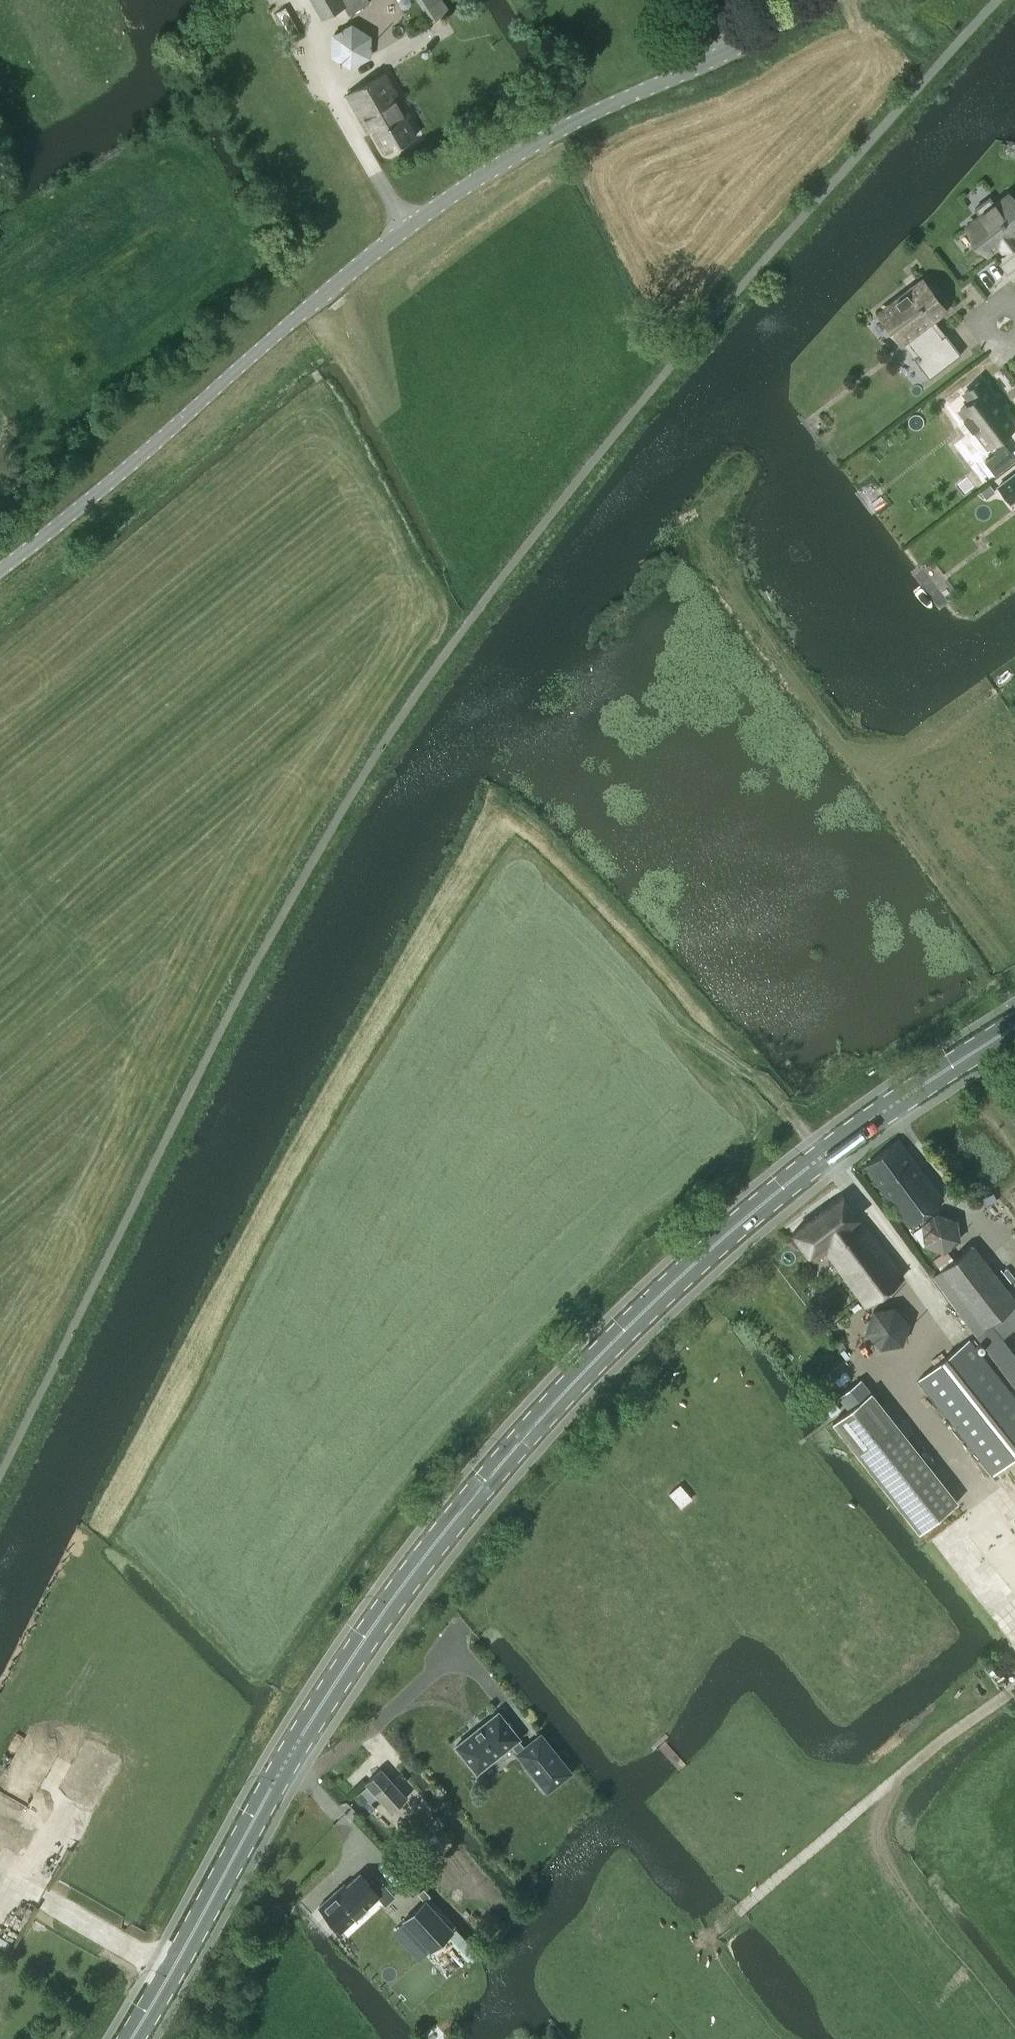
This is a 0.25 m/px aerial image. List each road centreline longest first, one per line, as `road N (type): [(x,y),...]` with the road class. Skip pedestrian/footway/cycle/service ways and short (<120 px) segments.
road 1 (primary): [(127,2038),(301,1737),(385,1613),(531,1433),(788,1186),(1014,1031)]
road 2 (tertiary): [(822,0),(472,182),(340,278),(0,570)]

